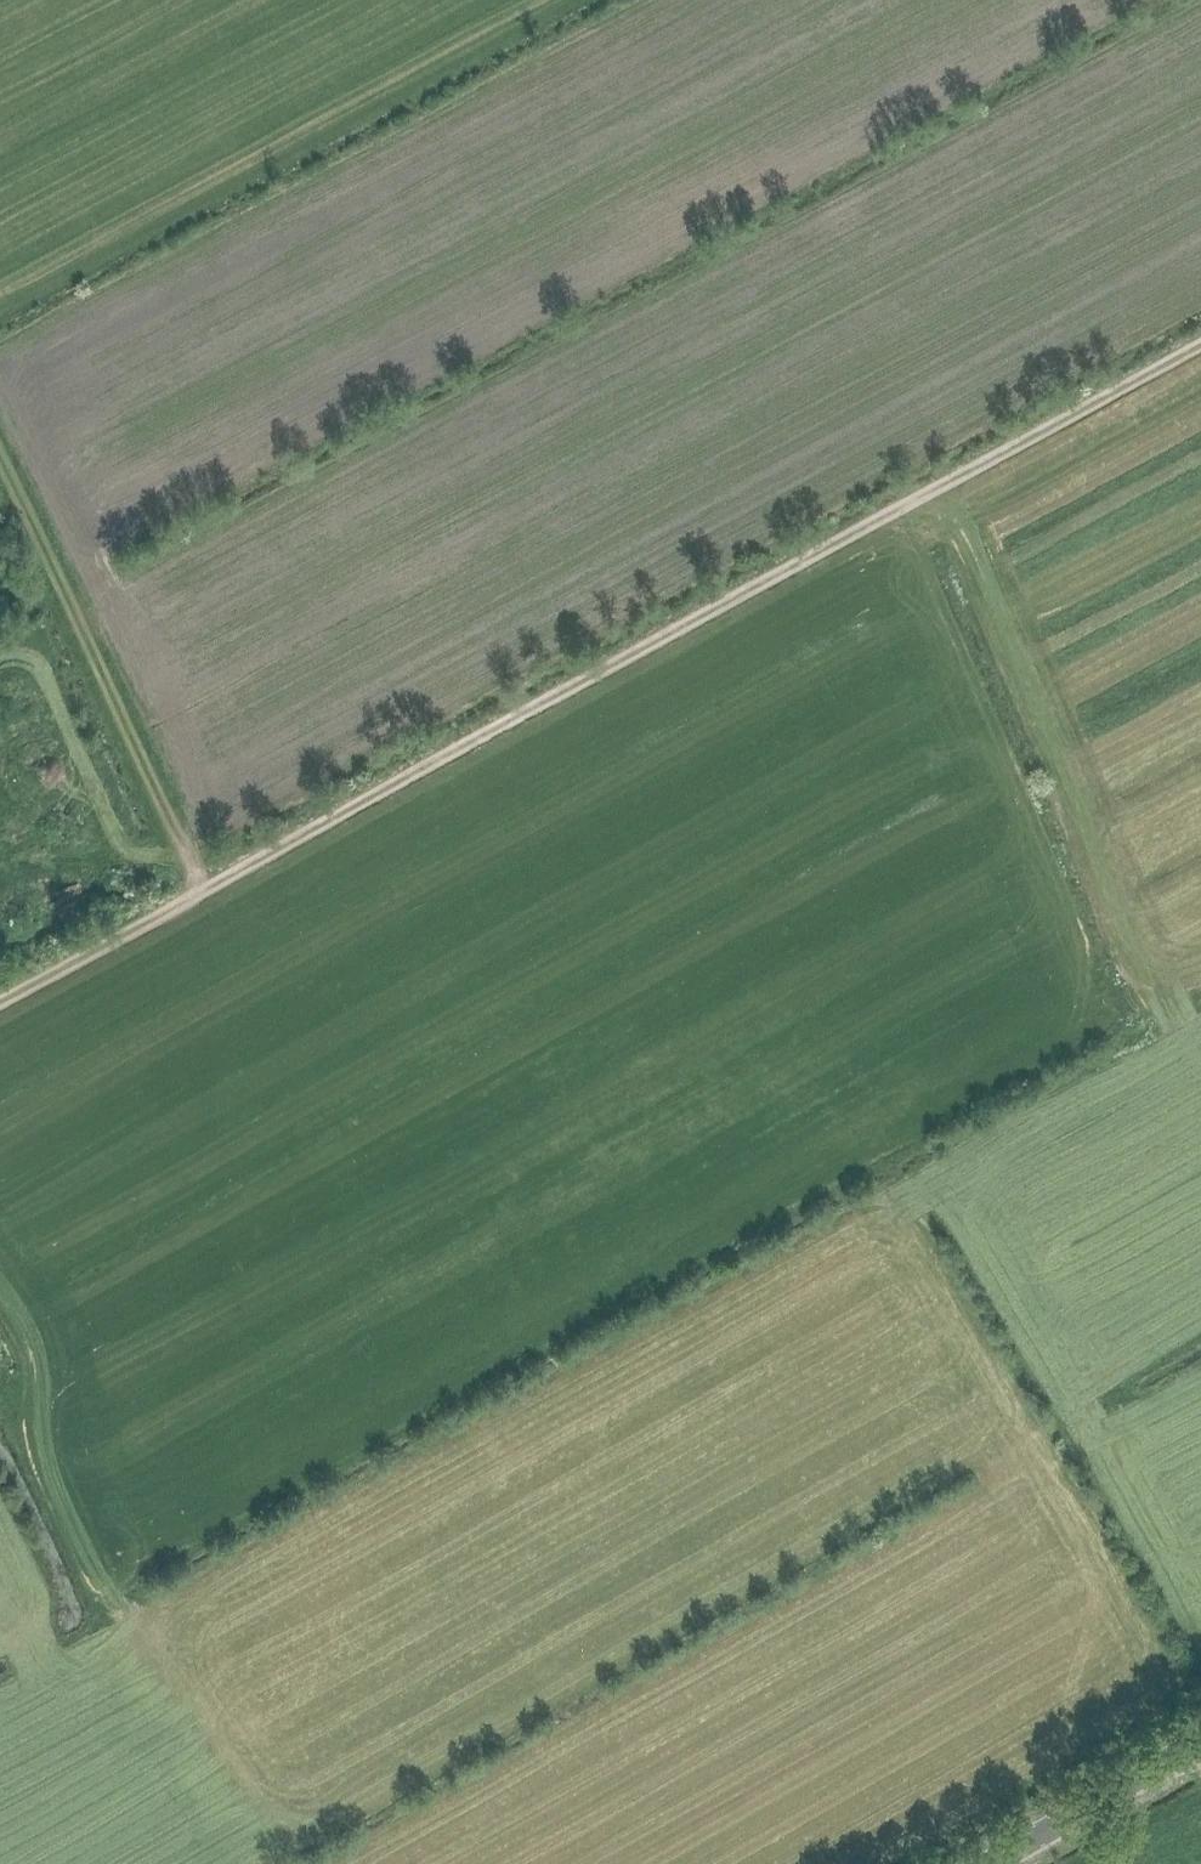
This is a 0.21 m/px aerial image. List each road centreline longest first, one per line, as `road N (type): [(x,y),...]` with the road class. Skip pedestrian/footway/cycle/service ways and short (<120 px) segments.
road 1 (tertiary): [(999,1863),(1200,1747)]

